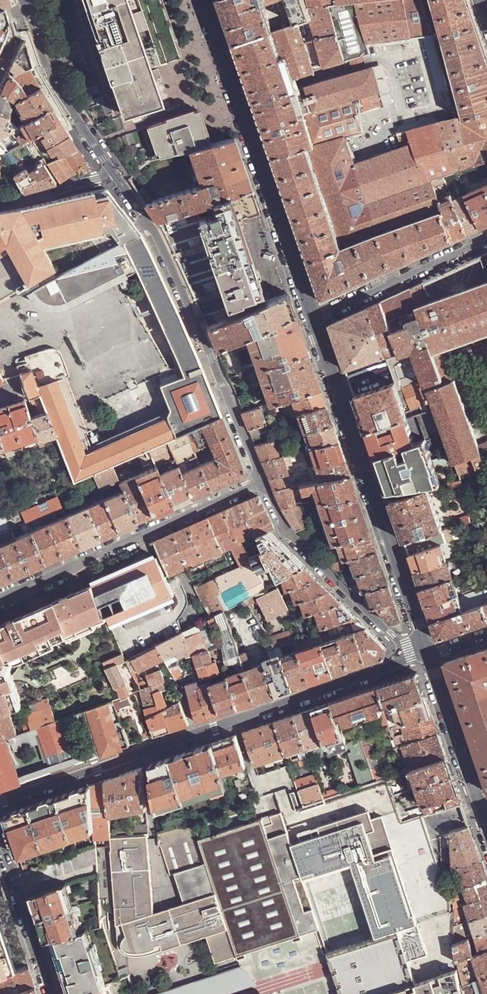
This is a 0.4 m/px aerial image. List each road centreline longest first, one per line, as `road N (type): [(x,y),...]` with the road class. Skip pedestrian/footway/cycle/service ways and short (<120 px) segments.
road 1 (trunk): [(0,574),(486,703)]
road 2 (trunk): [(486,703),(0,574)]
road 3 (secondary): [(314,319),(428,656)]
road 4 (secondary): [(205,0),(314,319)]
road 5 (residential): [(261,481),(156,236),(117,178)]
road 6 (residential): [(0,598),(261,481)]
road 7 (residential): [(428,656),(395,637),(309,561),(286,535),(261,481)]
road 8 (residential): [(428,656),(197,734)]
road 9 (residential): [(117,178),(56,87),(23,0)]
road 10 (unclassified): [(314,319),(486,241)]
road 11 (secondary): [(428,656),(482,811)]
road 12 (tertiary): [(0,841),(51,993)]
road 13 (residential): [(144,752),(0,802)]
road 14 (residential): [(0,206),(117,178)]

